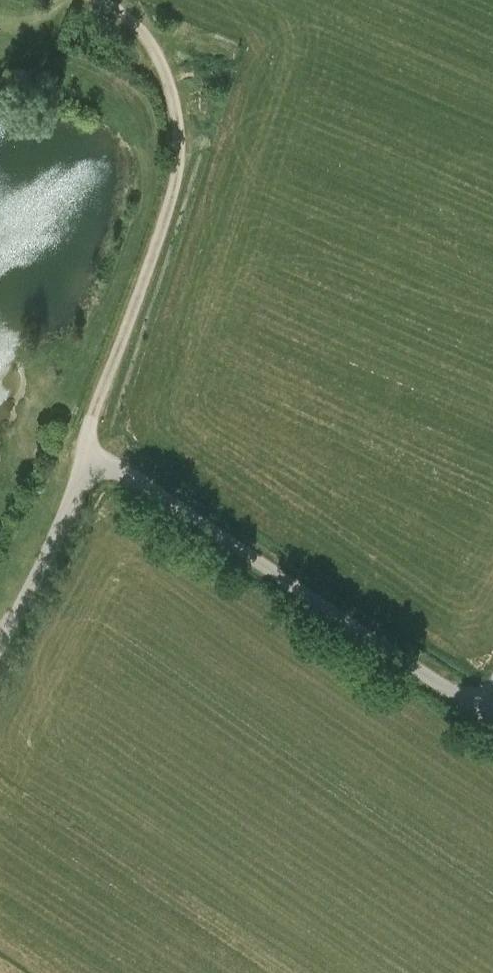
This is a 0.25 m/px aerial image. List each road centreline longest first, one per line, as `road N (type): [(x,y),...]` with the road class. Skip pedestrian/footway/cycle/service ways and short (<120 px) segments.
road 1 (unclassified): [(492,722),(94,453),(0,645)]
road 2 (track): [(101,0),(151,42),(181,111),(171,212),(91,415),(94,453)]

